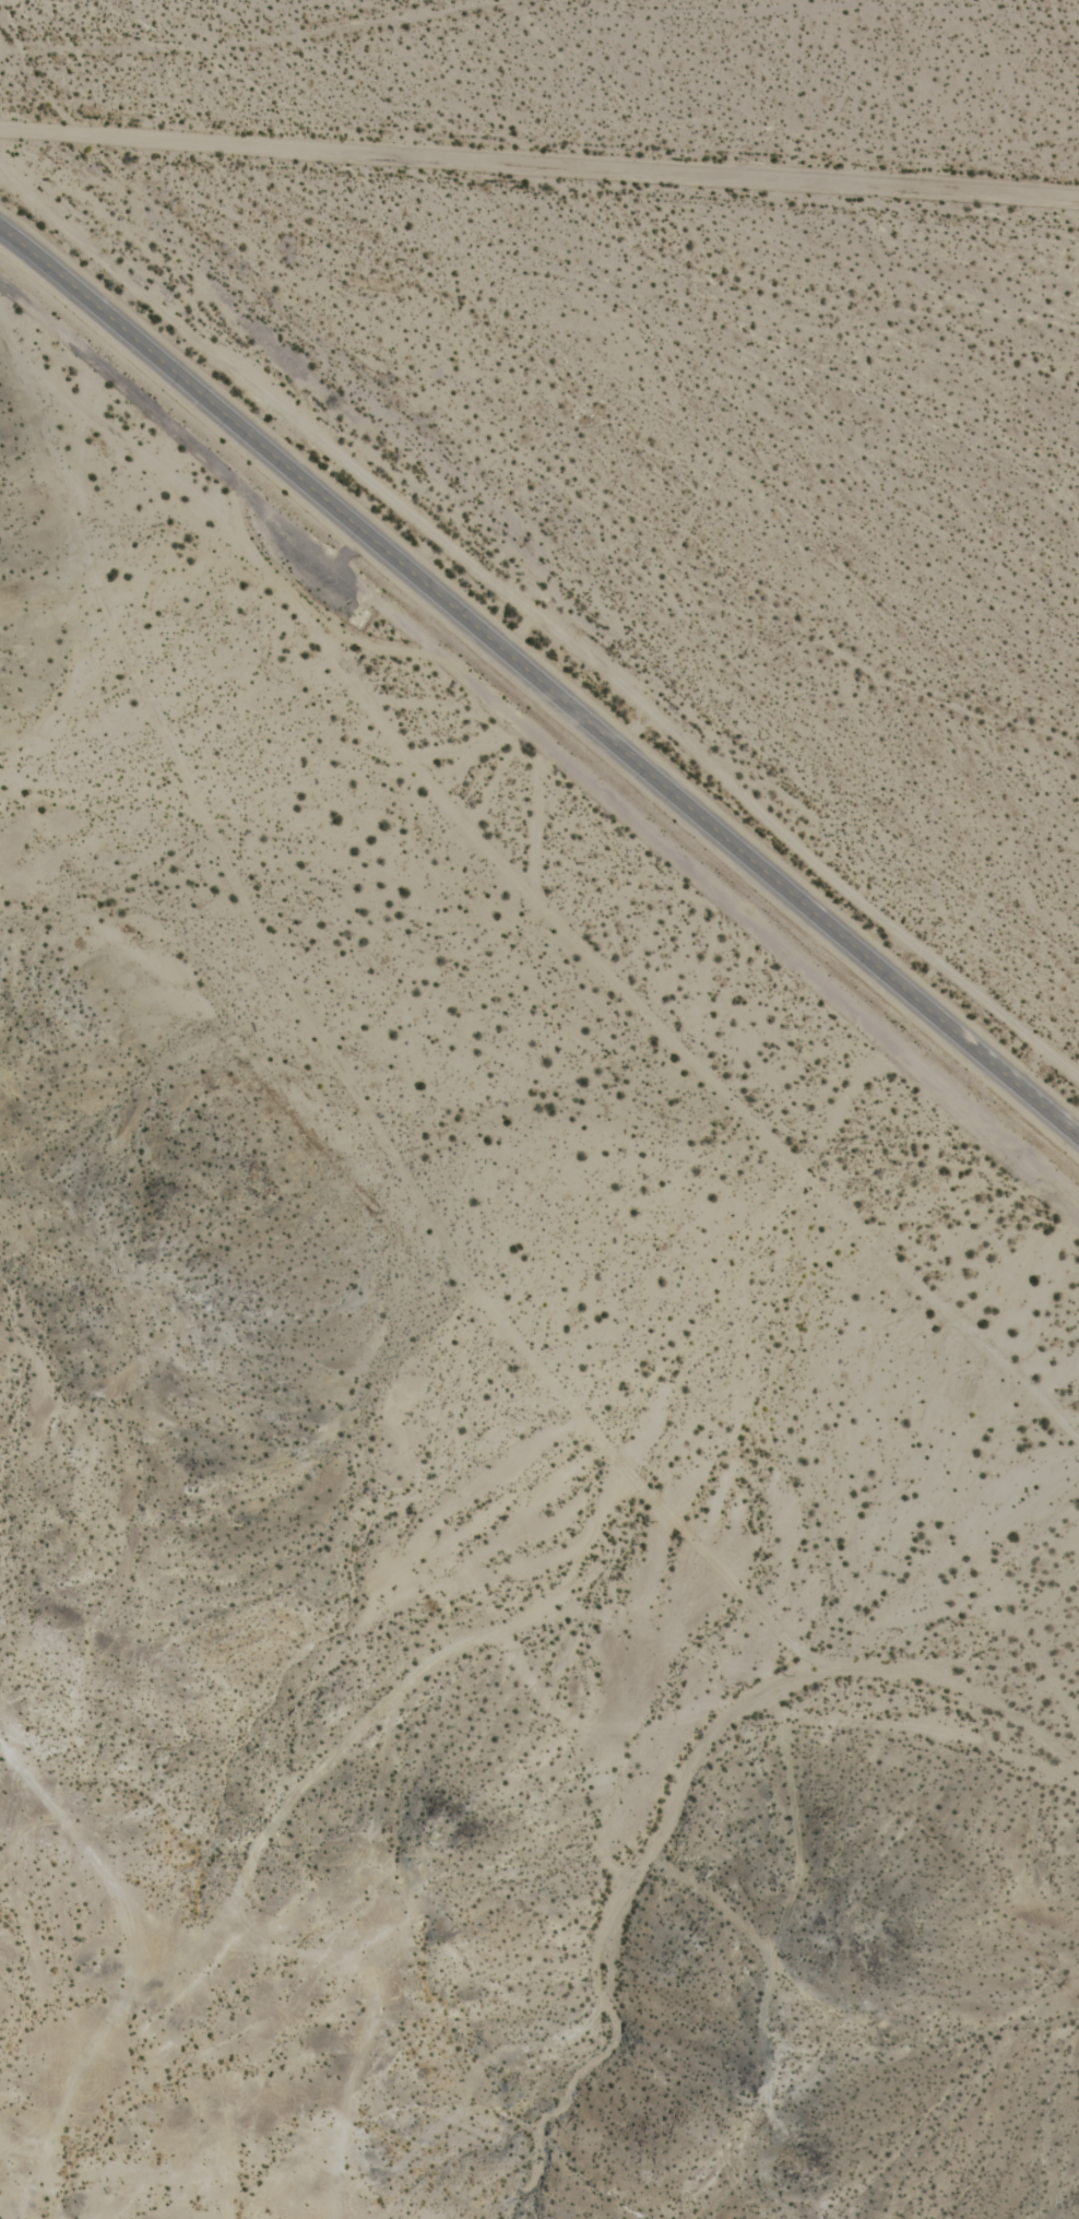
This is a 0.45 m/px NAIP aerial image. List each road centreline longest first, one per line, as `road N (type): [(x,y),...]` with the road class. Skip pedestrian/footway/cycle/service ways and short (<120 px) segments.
road 1 (residential): [(0,230),(1078,1137)]
road 2 (residential): [(1078,201),(0,131)]

